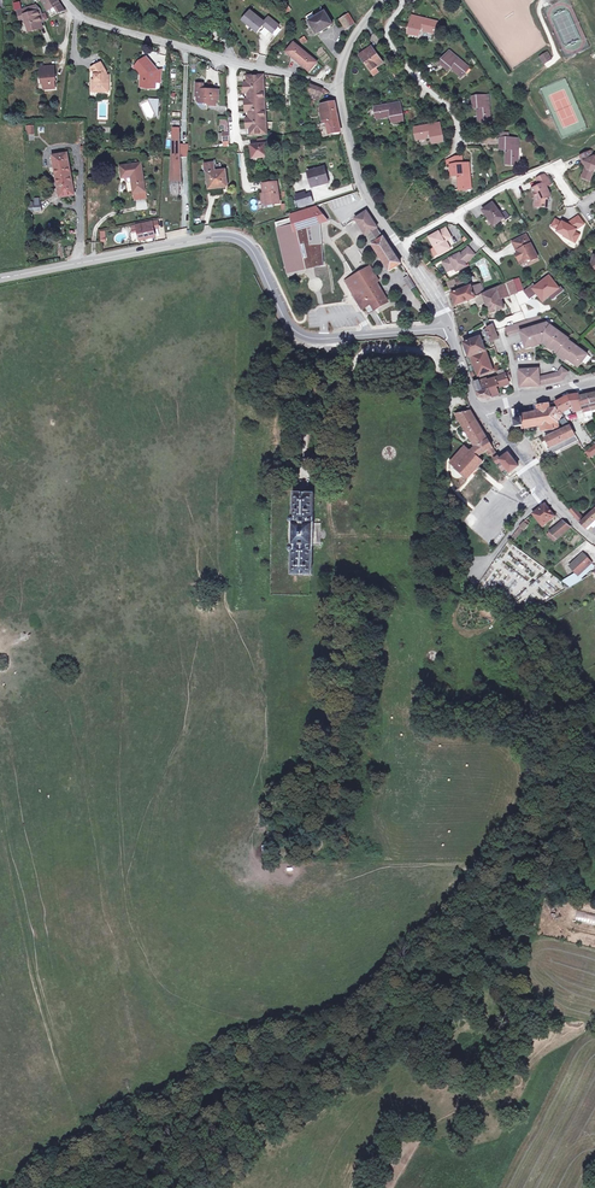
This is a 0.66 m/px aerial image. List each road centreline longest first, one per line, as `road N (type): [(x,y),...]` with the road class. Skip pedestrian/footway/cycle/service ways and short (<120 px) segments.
road 1 (tertiary): [(0,279),(228,237),(251,250),(302,337),(448,327)]
road 2 (track): [(464,371),(455,376),(433,532),(354,536),(334,521),(330,500)]
road 3 (residential): [(63,0),(90,22),(339,91)]
road 4 (tertiary): [(339,91),(360,184),(448,327)]

